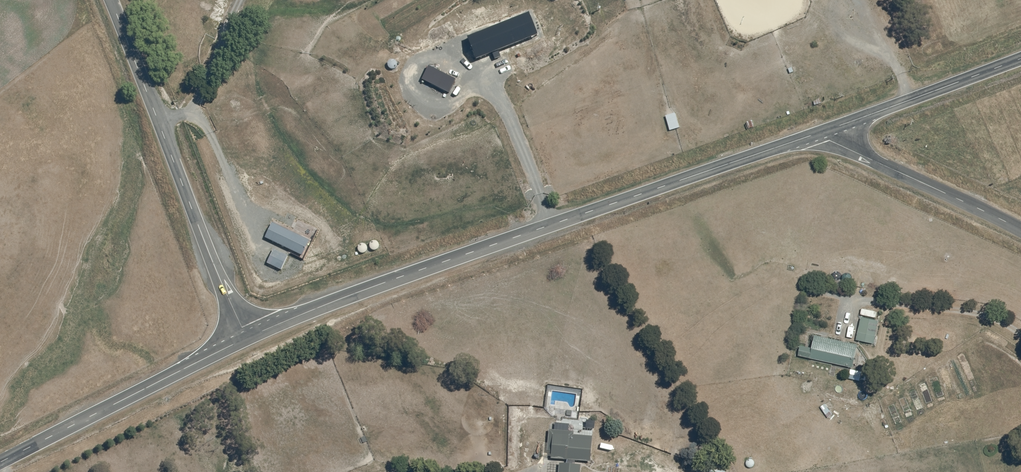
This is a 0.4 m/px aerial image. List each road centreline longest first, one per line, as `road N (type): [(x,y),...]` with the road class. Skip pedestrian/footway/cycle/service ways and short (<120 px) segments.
road 1 (tertiary): [(823,133),(535,226),(245,338)]
road 2 (tertiary): [(245,338),(108,0)]
road 3 (unclassified): [(245,338),(0,458)]
road 4 (unclassified): [(823,133),(1020,228)]
road 5 (tertiary): [(1020,58),(823,133)]

